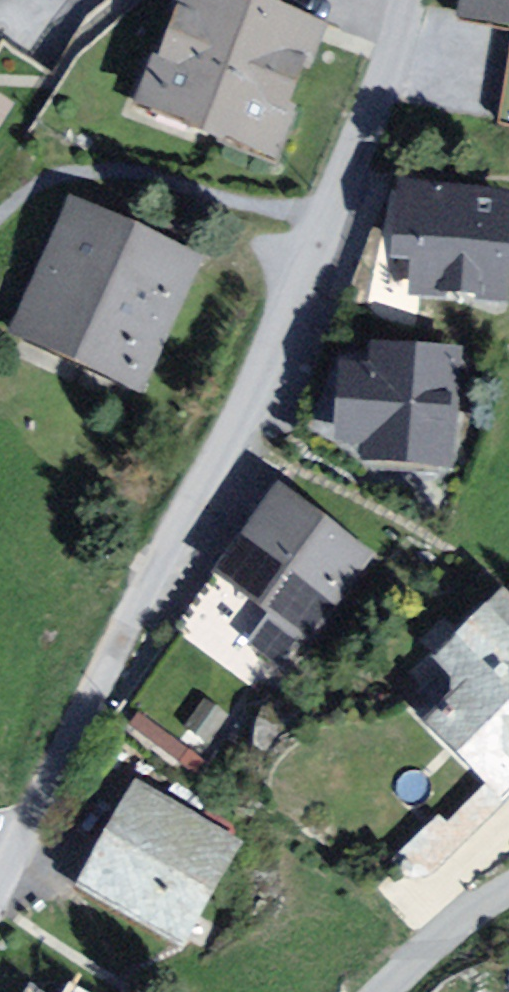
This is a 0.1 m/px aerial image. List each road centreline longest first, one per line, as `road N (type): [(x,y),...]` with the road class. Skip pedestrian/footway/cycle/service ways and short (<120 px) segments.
road 1 (residential): [(403,0),(369,132),(130,639),(0,882)]
road 2 (residential): [(390,991),(508,906)]

